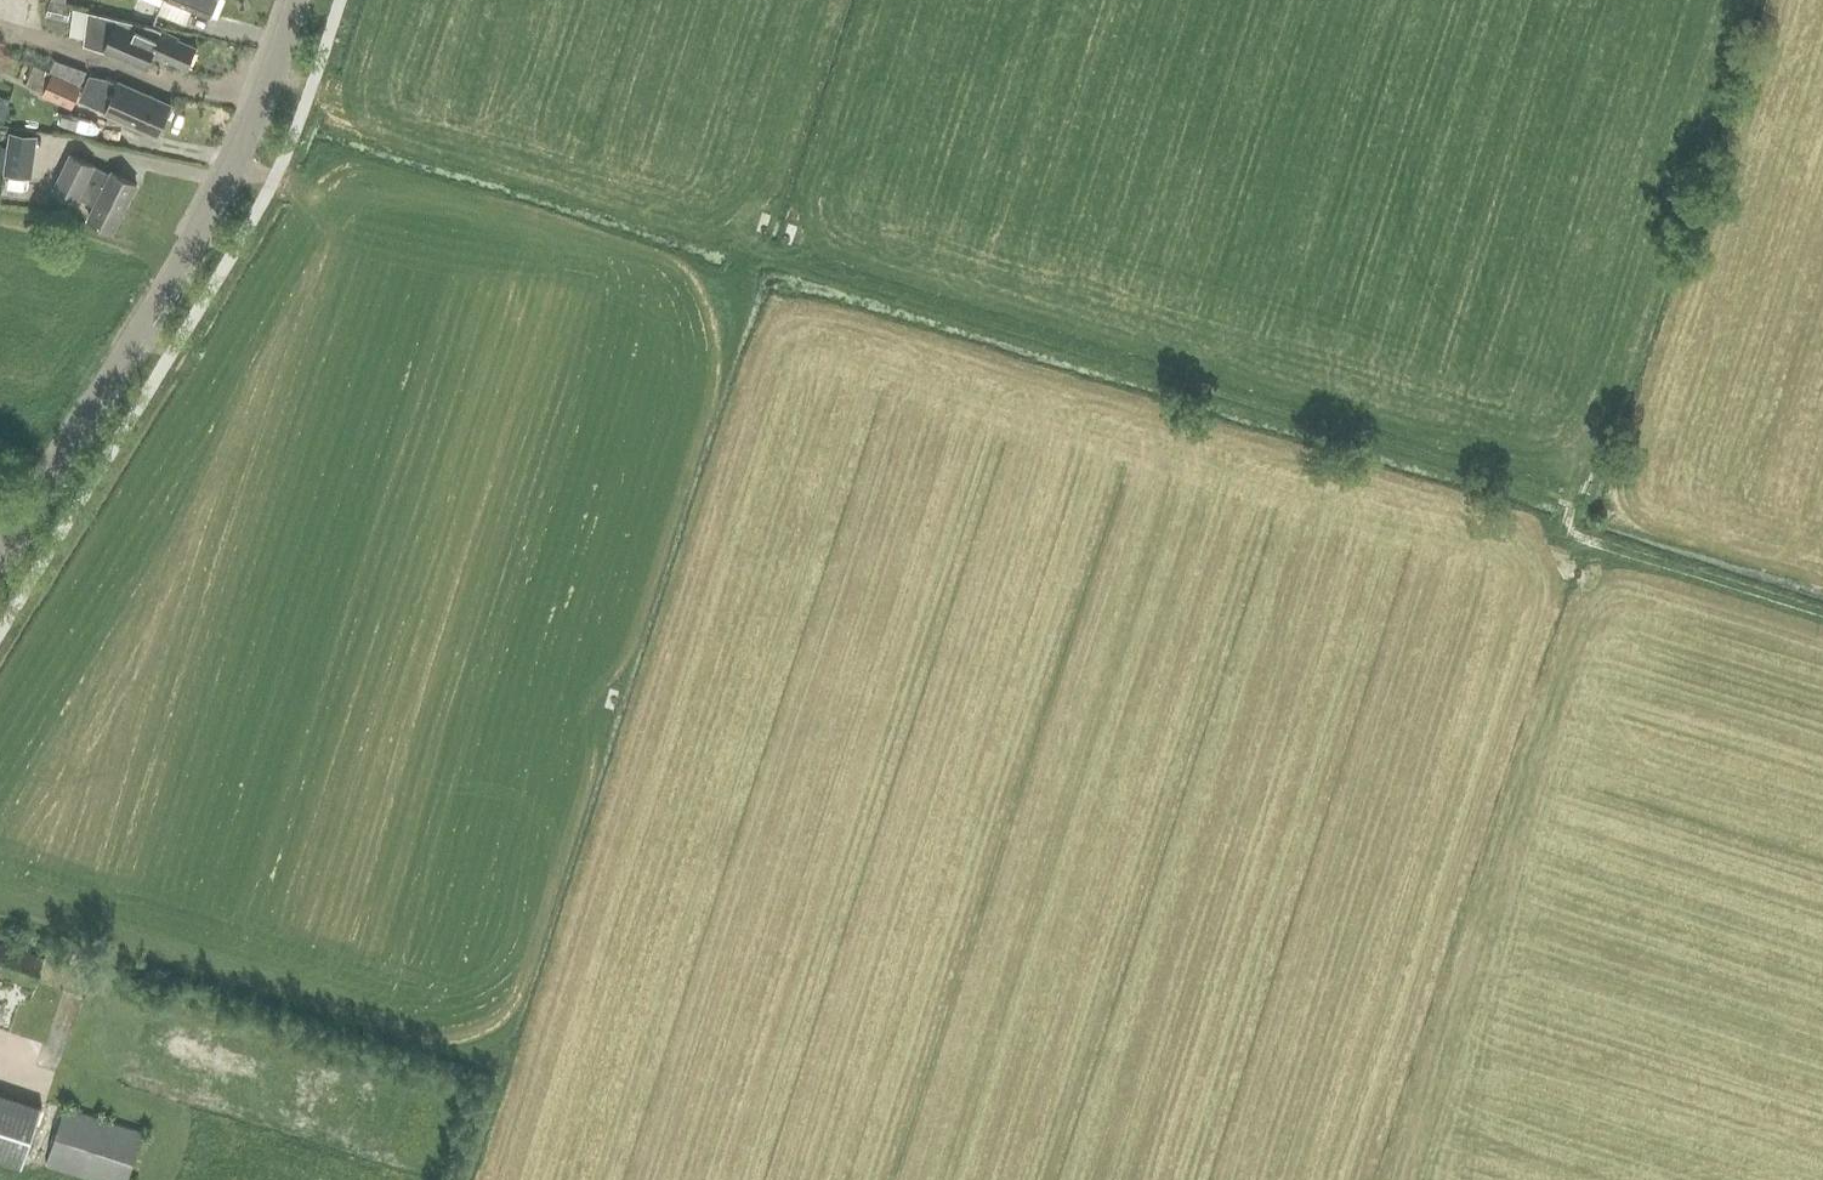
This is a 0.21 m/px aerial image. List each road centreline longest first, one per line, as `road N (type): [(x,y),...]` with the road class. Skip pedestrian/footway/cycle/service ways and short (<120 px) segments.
road 1 (secondary): [(0,557),(196,238),(247,138),(298,0)]

